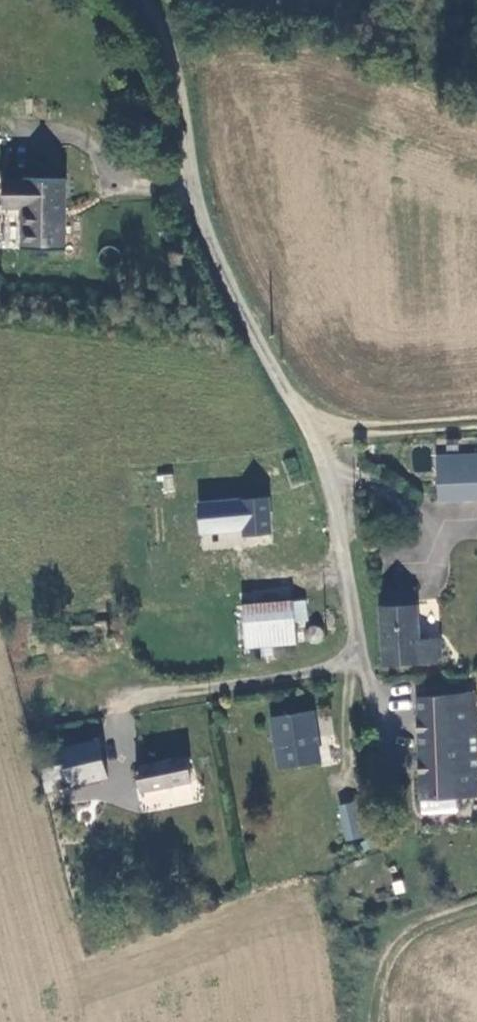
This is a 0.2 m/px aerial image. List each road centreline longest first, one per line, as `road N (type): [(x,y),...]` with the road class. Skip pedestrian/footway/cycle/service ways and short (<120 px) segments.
road 1 (unclassified): [(146,0),(177,77),(192,167),(237,303),(314,430),(362,656),(355,683)]
road 2 (track): [(314,430),(476,420)]
road 3 (track): [(476,906),(391,960),(393,1021)]

